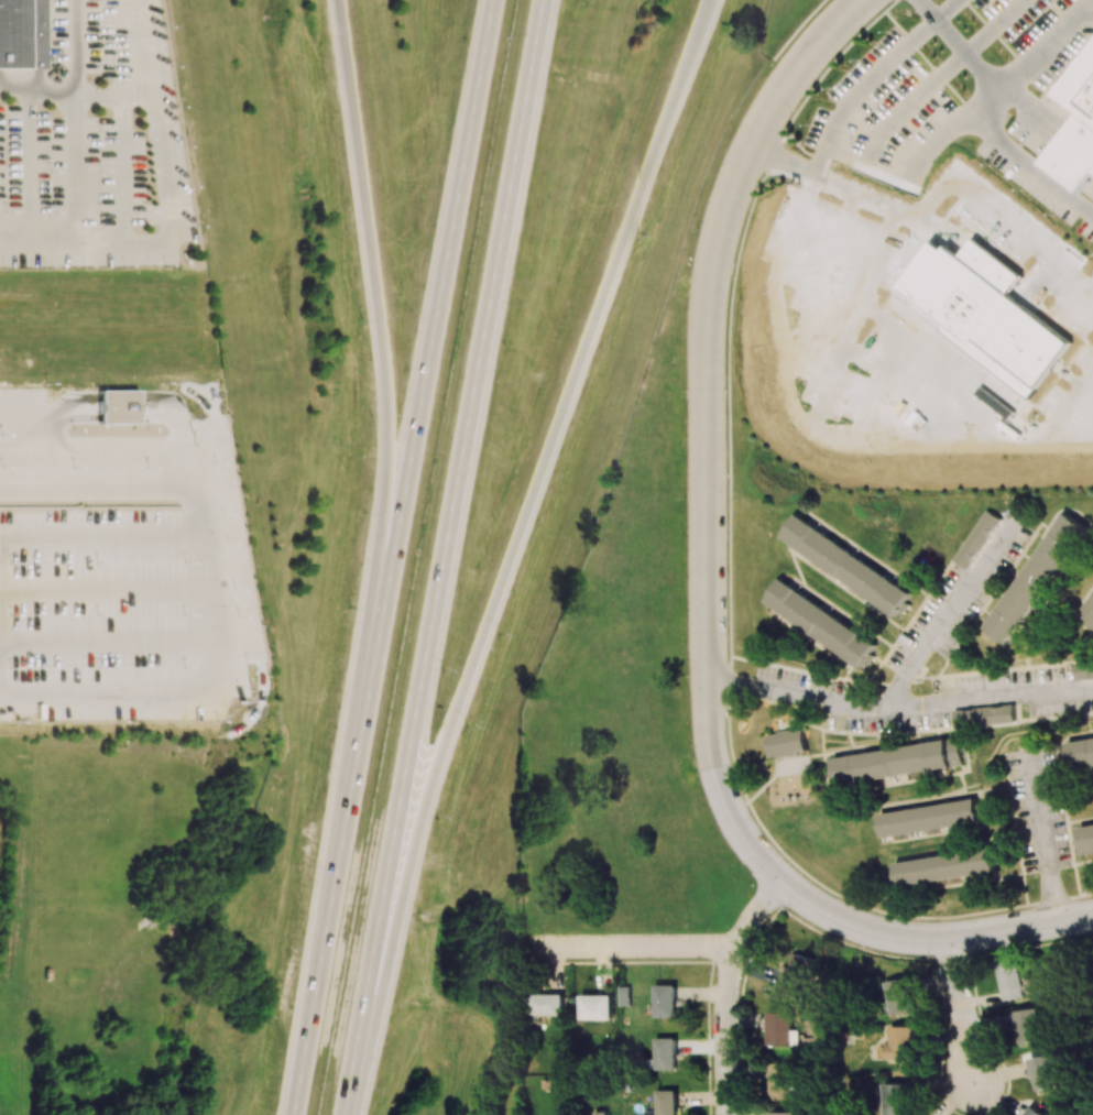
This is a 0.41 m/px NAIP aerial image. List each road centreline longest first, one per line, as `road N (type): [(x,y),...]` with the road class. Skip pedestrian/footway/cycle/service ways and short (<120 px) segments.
road 1 (residential): [(863,0),(768,117),(713,256),(706,351),(710,758),(743,843),(805,903),(852,928),(927,941),(1092,916)]
road 2 (motorway): [(345,1105),(428,788),(712,0)]
road 3 (motorway): [(343,1114),(543,0)]
road 4 (motorway): [(492,0),(293,1114)]
road 5 (motorway): [(338,0),(387,444),(330,896)]
road 6 (residential): [(704,682),(887,712),(1092,690)]
road 7 (residential): [(779,882),(746,923),(726,977),(725,1114)]
road 8 (residential): [(733,951),(536,948)]
road 9 (residential): [(950,939),(973,1096)]

